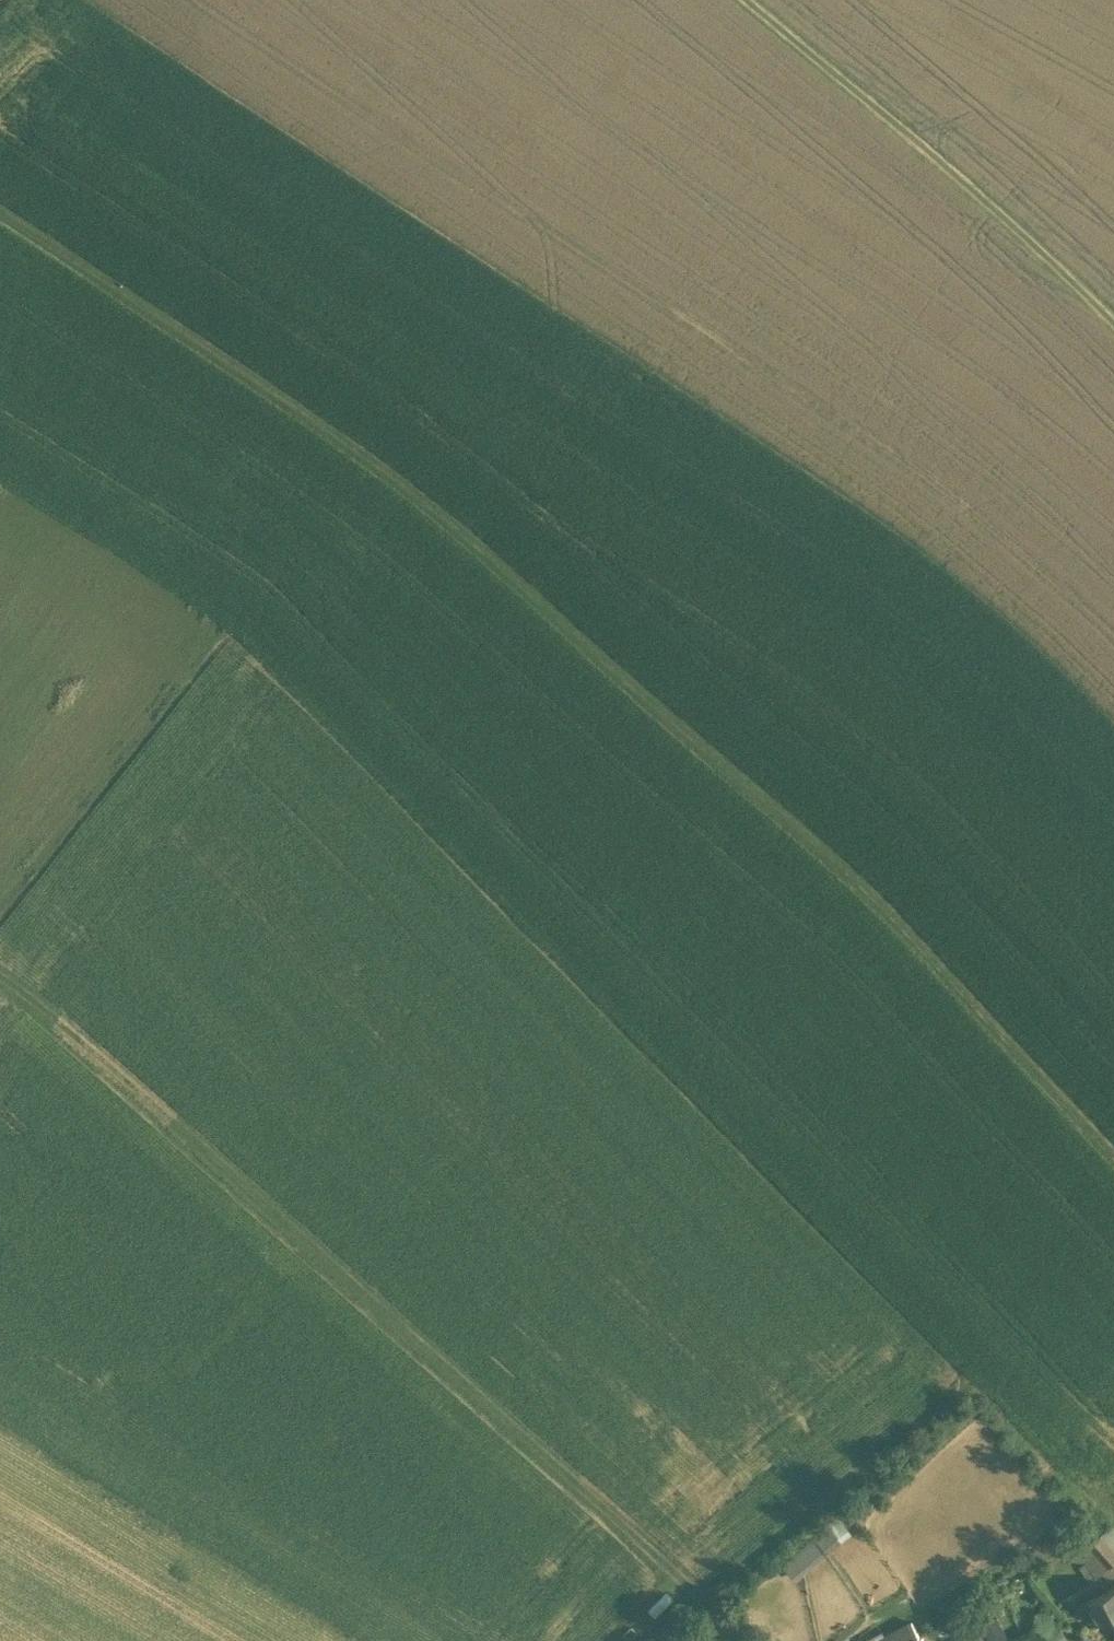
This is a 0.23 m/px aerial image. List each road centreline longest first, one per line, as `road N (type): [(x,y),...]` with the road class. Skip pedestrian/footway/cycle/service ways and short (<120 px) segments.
road 1 (track): [(1113,1152),(883,899),(444,510),(0,206)]
road 2 (track): [(747,1640),(279,1213),(0,971)]
road 3 (track): [(1113,318),(1033,239),(749,0)]

